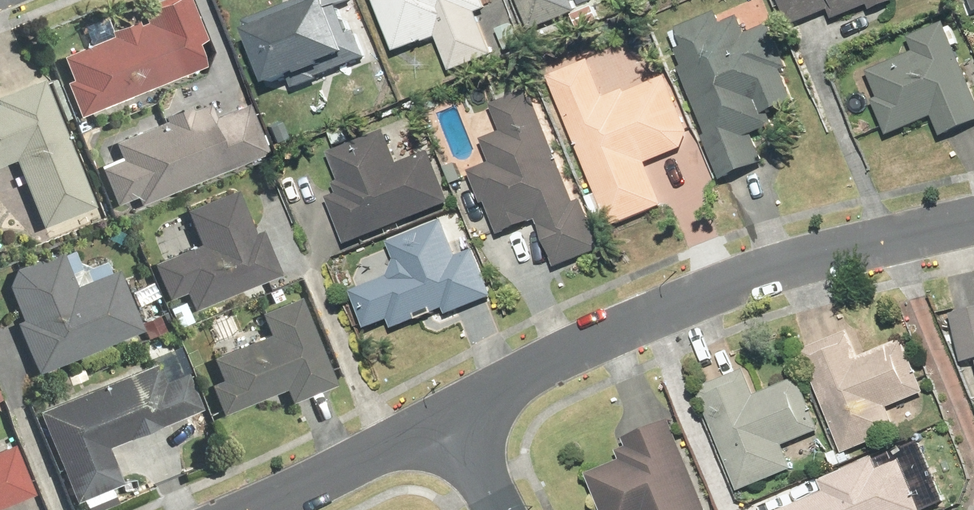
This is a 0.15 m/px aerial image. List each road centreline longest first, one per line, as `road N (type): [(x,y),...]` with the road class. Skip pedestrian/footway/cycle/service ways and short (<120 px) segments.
road 1 (residential): [(457,418),(650,316),(761,271),(973,220)]
road 2 (residential): [(253,509),(457,418)]

